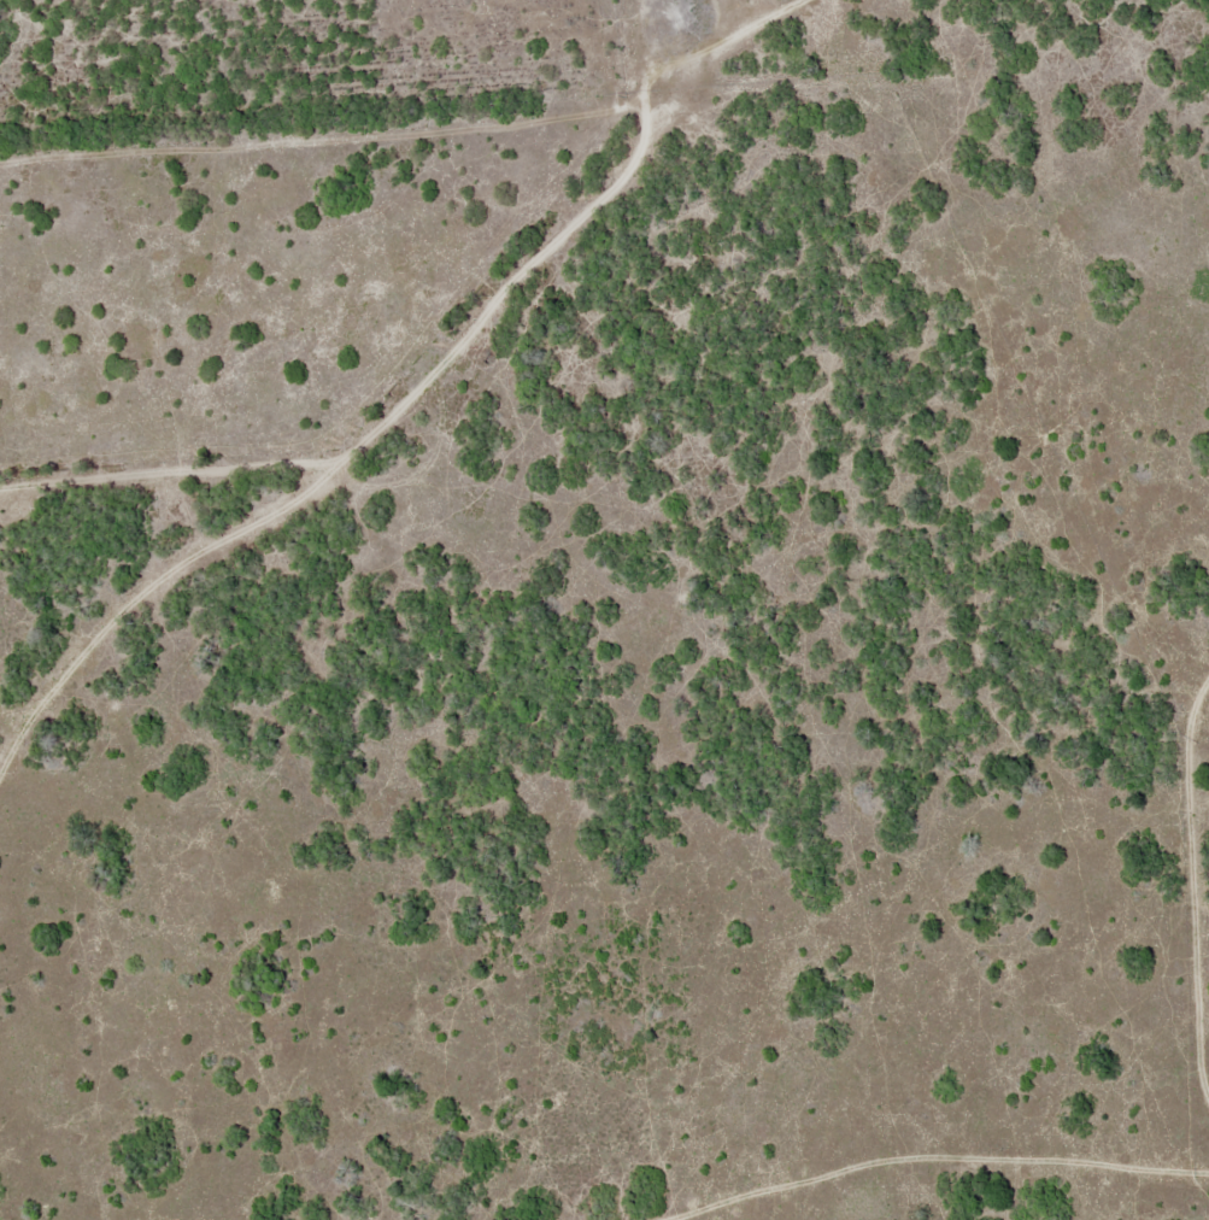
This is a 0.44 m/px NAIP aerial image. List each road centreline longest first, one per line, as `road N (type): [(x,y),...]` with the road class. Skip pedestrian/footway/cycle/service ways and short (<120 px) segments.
road 1 (residential): [(834,0),(674,125),(438,479),(110,629),(0,759)]
road 2 (residential): [(700,1219),(893,1168),(1117,1174),(1208,1187)]

